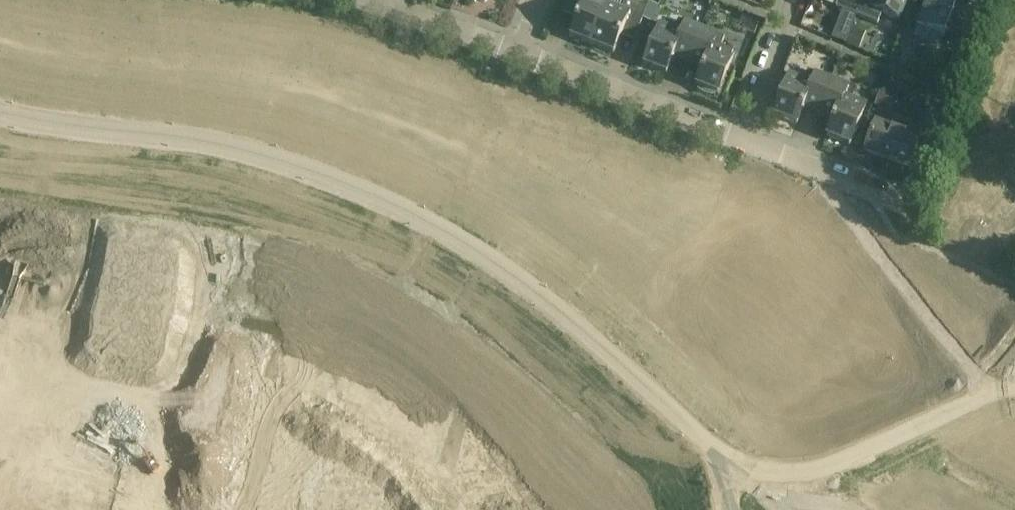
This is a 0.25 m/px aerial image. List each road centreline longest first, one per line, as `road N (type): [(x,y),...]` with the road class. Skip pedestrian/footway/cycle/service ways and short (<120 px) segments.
road 1 (unclassified): [(1014,389),(820,470),(745,464),(550,297),(397,205),(228,145),(0,111)]
road 2 (residential): [(746,140),(521,54)]
road 3 (residential): [(907,204),(746,140)]
road 4 (residential): [(521,54),(365,0)]
road 5 (residential): [(746,140),(794,0)]

